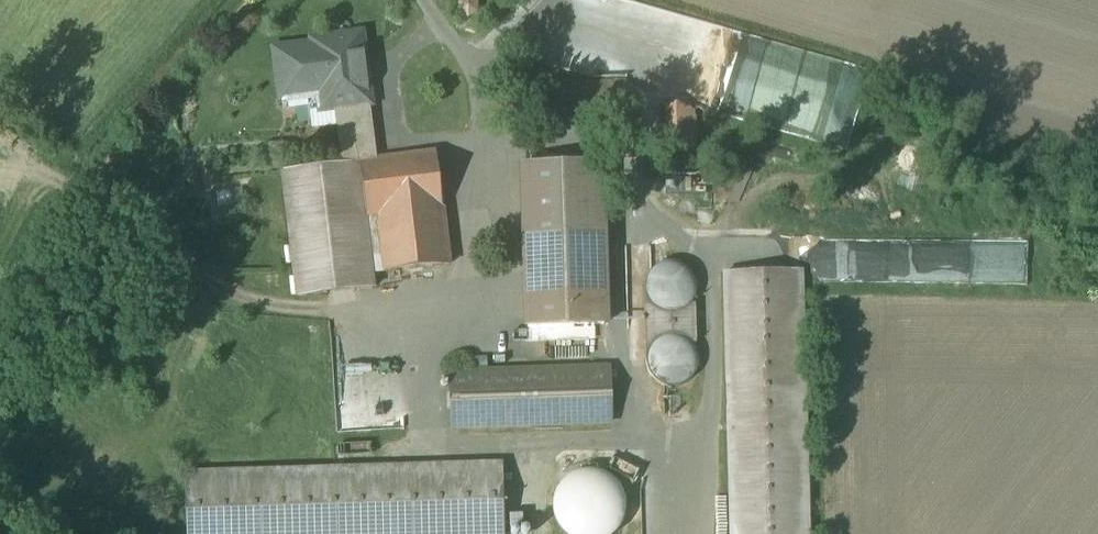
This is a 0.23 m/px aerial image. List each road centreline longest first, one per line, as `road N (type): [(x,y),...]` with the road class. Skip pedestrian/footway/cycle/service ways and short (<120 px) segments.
road 1 (track): [(712,250),(707,533)]
road 2 (unclassified): [(426,0),(462,57),(486,64),(509,51),(555,0)]

